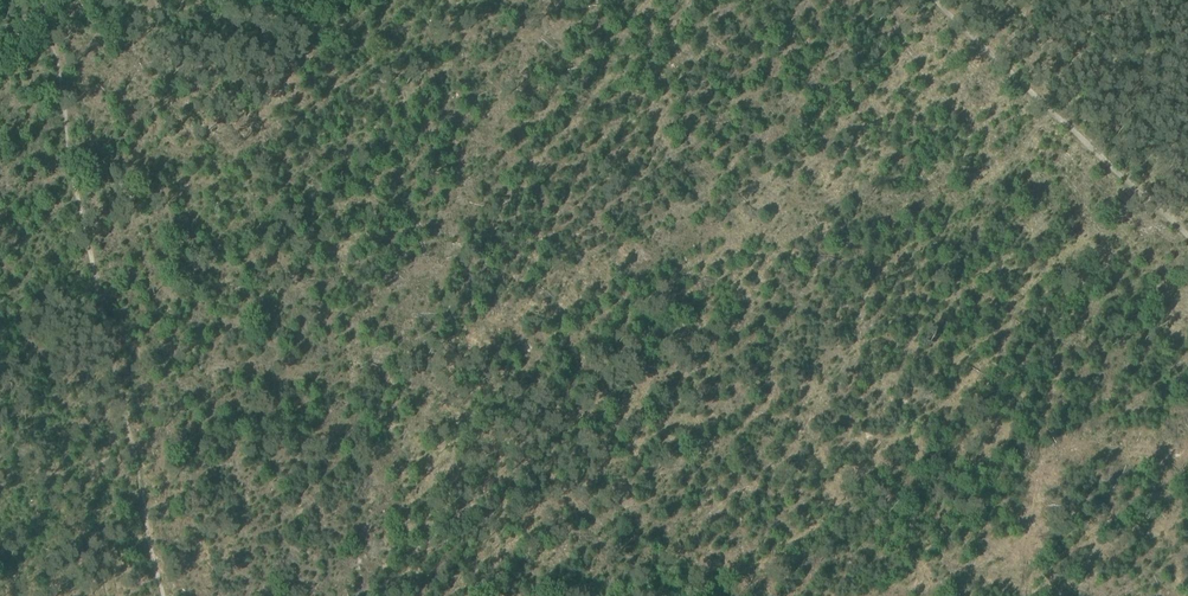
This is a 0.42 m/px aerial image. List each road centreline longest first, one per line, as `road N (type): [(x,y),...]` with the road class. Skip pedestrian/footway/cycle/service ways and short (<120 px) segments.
road 1 (track): [(160,595),(31,14)]
road 2 (track): [(1187,240),(934,0)]

